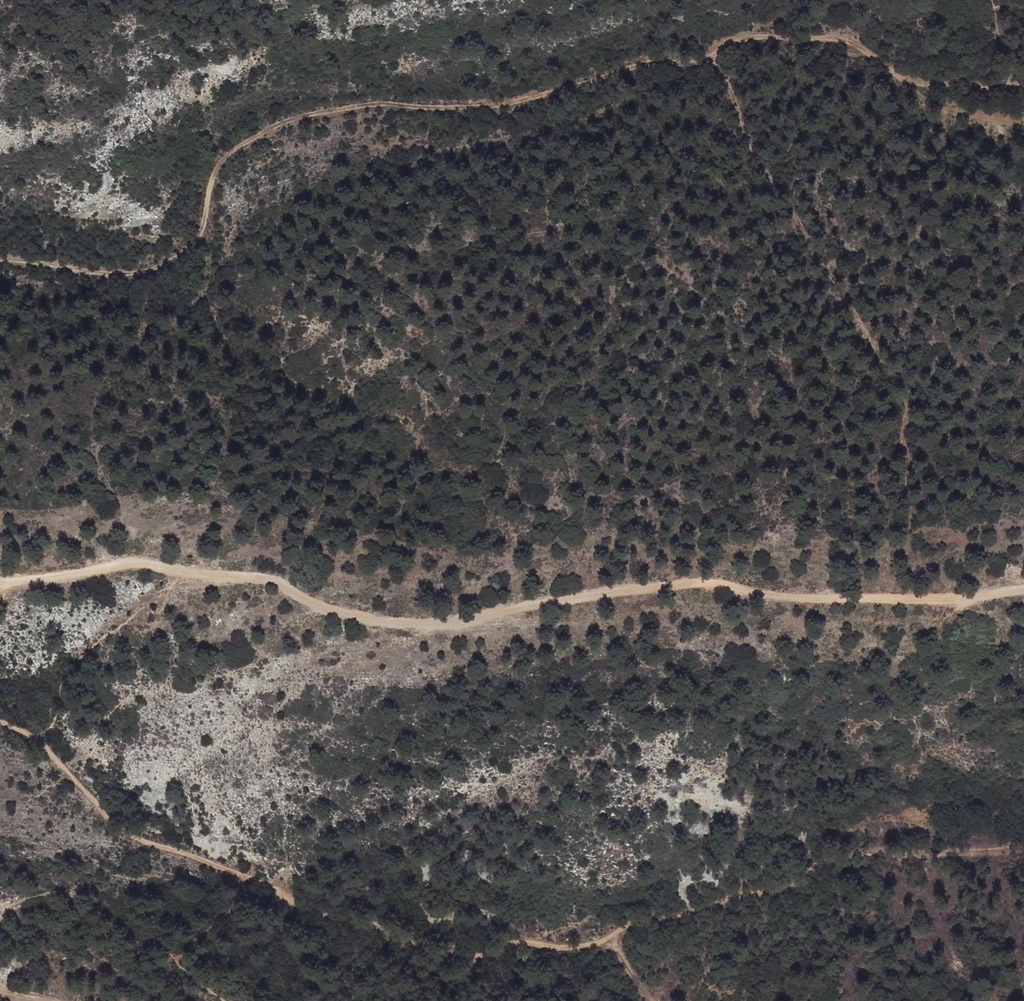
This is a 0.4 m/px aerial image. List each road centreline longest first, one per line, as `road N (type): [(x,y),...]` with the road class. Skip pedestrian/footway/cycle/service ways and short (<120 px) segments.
road 1 (track): [(0,259),(133,272),(185,255),(203,231),(212,180),(234,156),(298,118),(371,105),(526,104),(709,51),(770,43),(850,45),(891,69),(949,84),(1014,84)]
road 2 (track): [(1023,590),(966,598),(770,599),(699,584),(442,621),(375,618),(311,600),(265,576),(194,577),(133,561),(0,580)]
road 3 (track): [(0,720),(29,734),(106,823),(258,880),(302,910),(472,956),(554,952),(614,938)]

